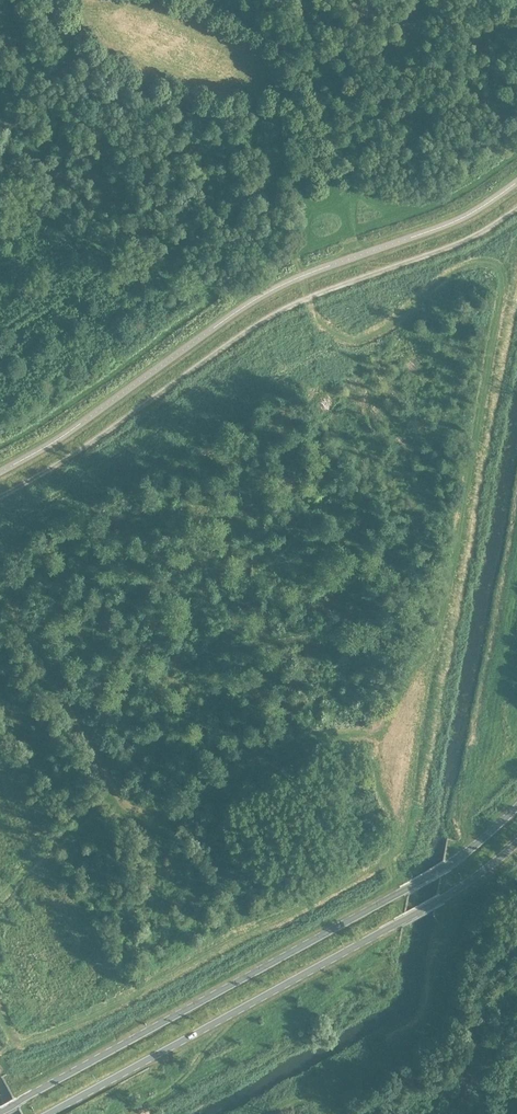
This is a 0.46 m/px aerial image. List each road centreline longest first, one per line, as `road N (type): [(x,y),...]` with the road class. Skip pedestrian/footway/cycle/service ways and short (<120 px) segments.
road 1 (secondary): [(516,805),(442,868),(0,1111)]
road 2 (track): [(516,208),(475,236),(275,313),(0,497)]
road 3 (secondary): [(48,1113),(463,886),(516,842)]

